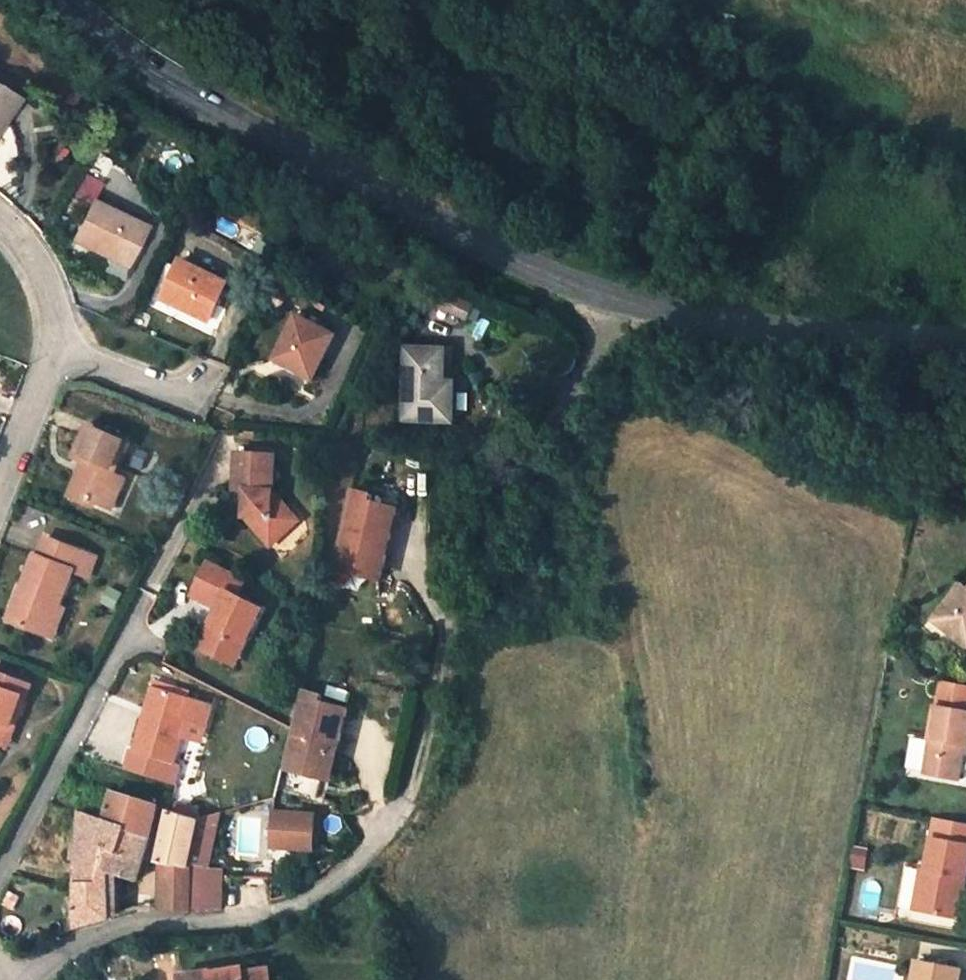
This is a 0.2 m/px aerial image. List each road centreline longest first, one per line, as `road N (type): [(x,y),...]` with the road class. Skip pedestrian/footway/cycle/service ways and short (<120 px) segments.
road 1 (tertiary): [(965,378),(816,361),(613,302),(532,269),(182,82),(74,0)]
road 2 (track): [(407,805),(471,493),(551,413),(613,302)]
road 3 (residential): [(407,805),(314,898),(268,917),(141,923),(105,933),(35,979)]
road 4 (residential): [(0,876),(147,594)]
road 5 (residential): [(58,351),(186,394),(207,374)]
road 6 (residential): [(58,351),(0,496)]
road 7 (residential): [(0,212),(34,255),(55,306),(58,351)]

